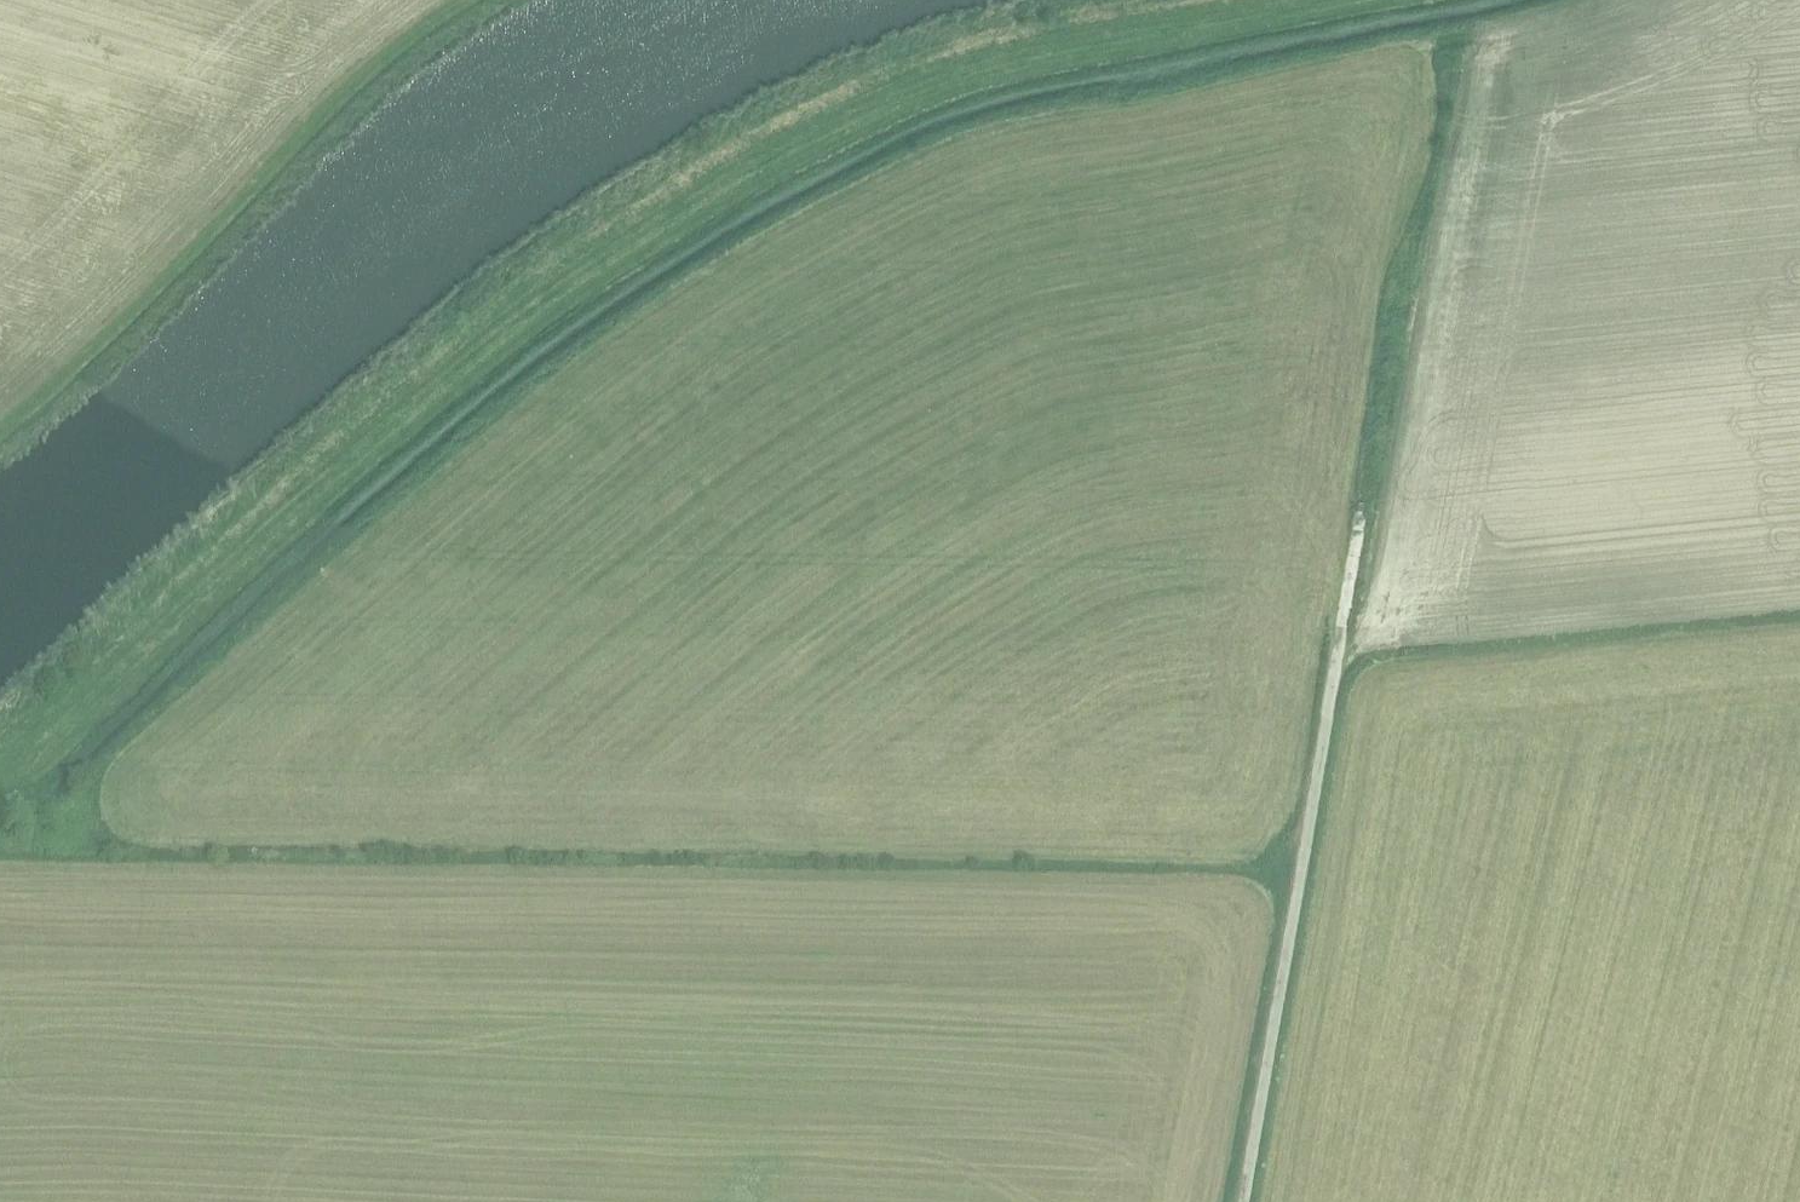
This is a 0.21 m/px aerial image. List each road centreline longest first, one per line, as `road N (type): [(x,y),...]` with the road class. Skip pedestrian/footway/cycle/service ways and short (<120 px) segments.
road 1 (track): [(1361,525),(1244,1201)]

